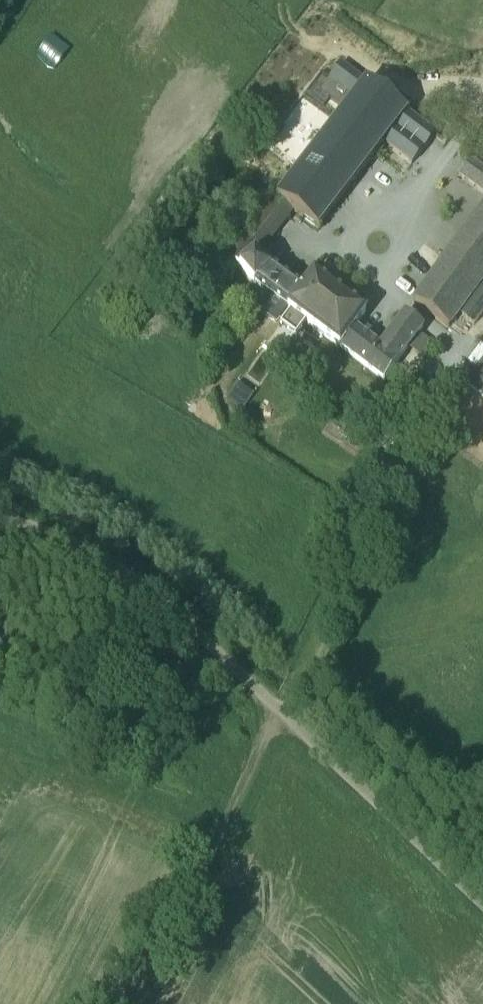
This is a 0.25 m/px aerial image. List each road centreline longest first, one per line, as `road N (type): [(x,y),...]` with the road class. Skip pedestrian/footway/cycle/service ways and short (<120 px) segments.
road 1 (track): [(482,330),(400,454),(136,1003)]
road 2 (track): [(0,473),(74,489),(143,528),(482,839)]

